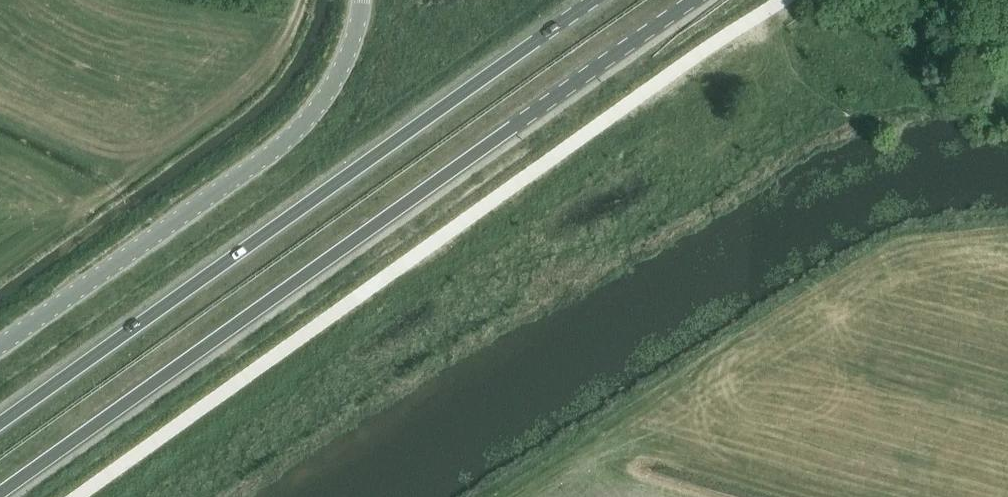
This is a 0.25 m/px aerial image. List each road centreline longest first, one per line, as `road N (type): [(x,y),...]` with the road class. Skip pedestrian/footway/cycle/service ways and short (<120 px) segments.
road 1 (trunk): [(0,489),(693,0)]
road 2 (trunk): [(593,0),(0,420)]
road 3 (unclassified): [(360,0),(346,57),(307,119),(239,178),(0,347)]

